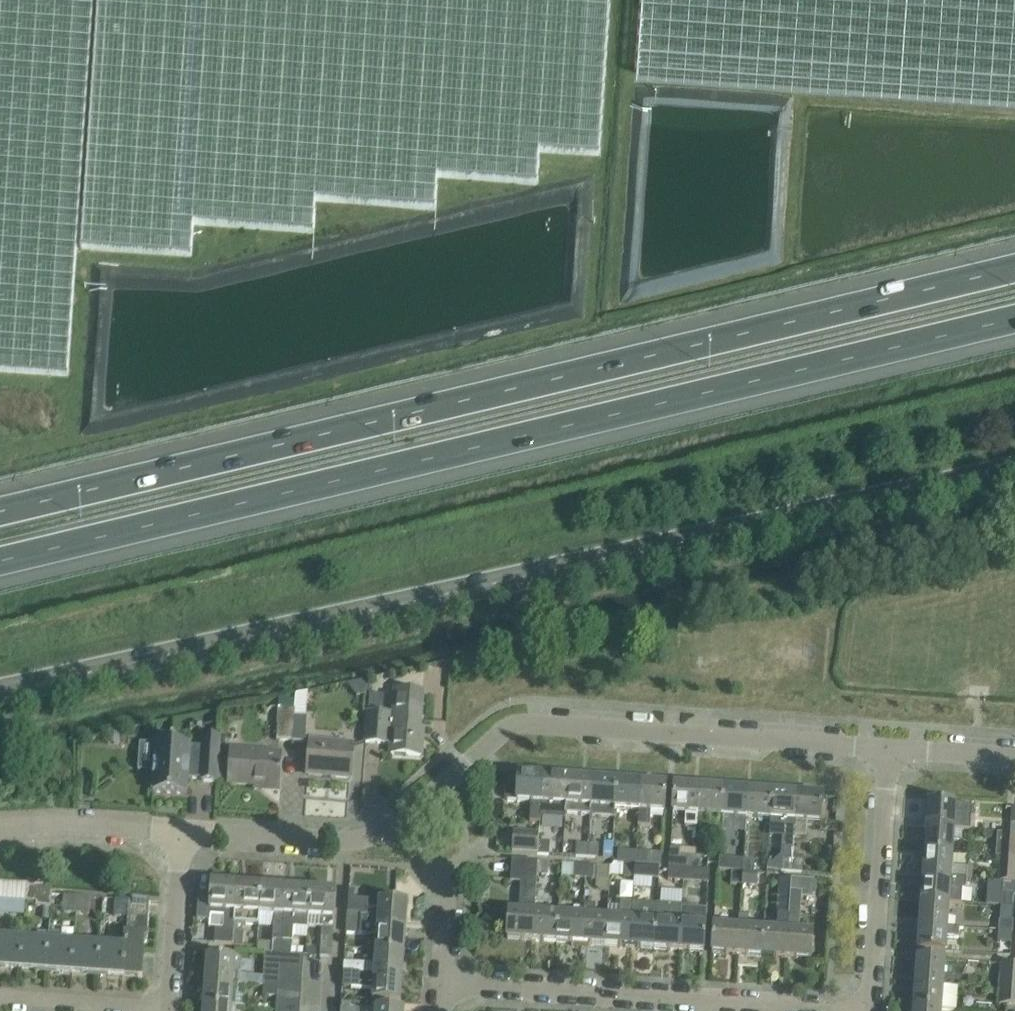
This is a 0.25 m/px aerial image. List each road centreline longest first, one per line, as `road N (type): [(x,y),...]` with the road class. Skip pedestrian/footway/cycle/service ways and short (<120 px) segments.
road 1 (motorway): [(1014,267),(0,509)]
road 2 (motorway): [(0,561),(1014,319)]
road 3 (secondary): [(0,691),(1014,469)]
road 4 (residential): [(890,747),(514,724),(398,822)]
road 5 (residential): [(825,1010),(440,984)]
road 6 (residential): [(872,1010),(890,747)]
road 7 (residential): [(398,822),(333,839),(181,829)]
road 8 (residential): [(181,829),(0,825)]
road 9 (residential): [(440,984),(445,880),(398,822)]
road 10 (residential): [(169,1007),(181,829)]
road 11 (residential): [(169,1007),(0,996)]
road 12 (residential): [(1014,756),(890,747)]

